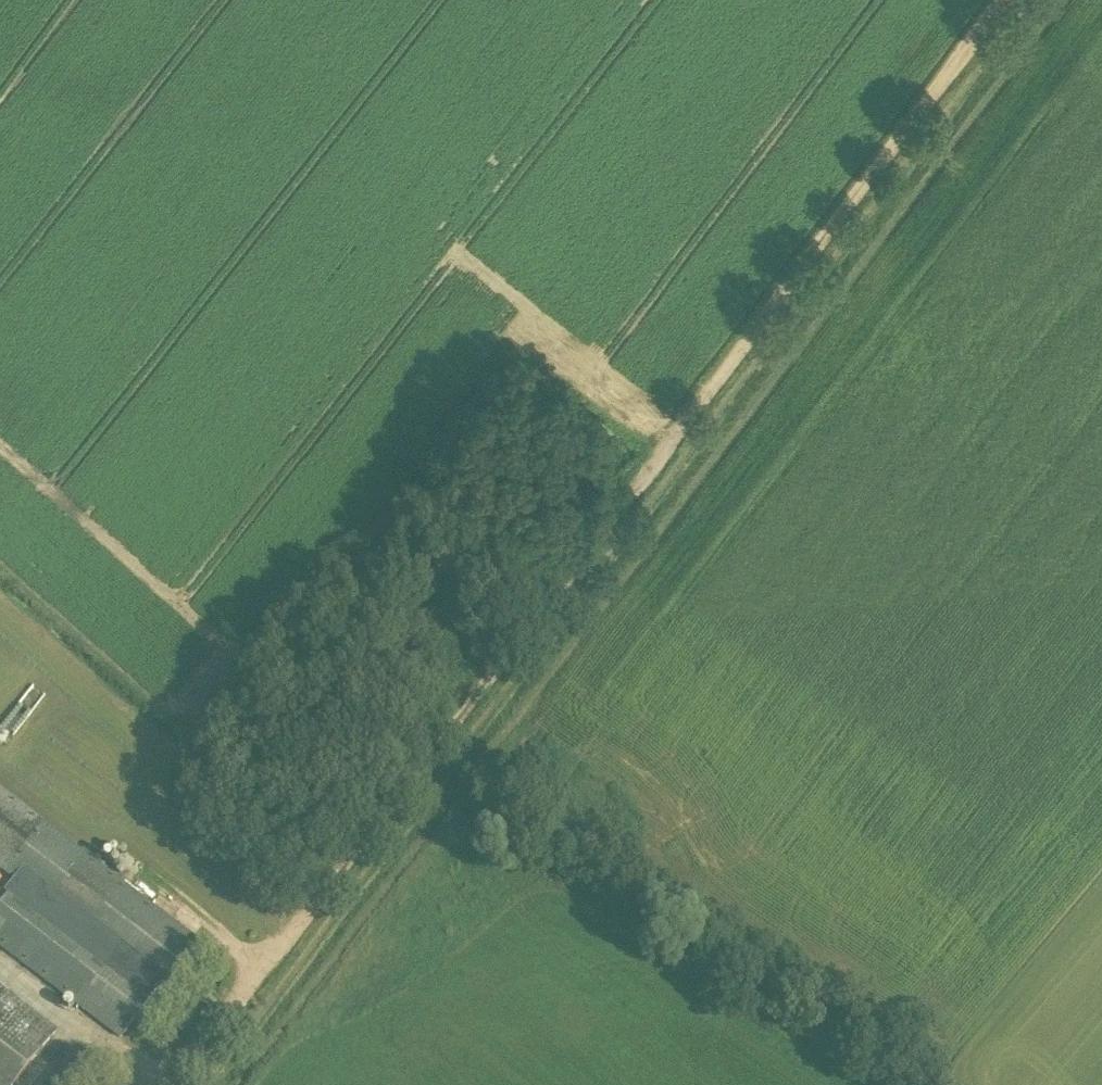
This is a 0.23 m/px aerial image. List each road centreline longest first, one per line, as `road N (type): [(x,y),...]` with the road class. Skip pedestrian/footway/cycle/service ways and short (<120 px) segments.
road 1 (track): [(237,1013),(1014,0)]

